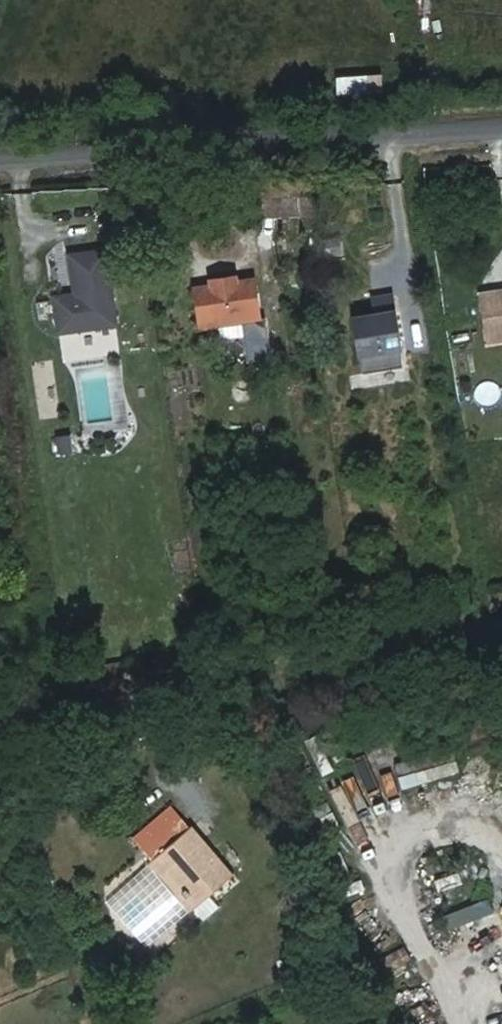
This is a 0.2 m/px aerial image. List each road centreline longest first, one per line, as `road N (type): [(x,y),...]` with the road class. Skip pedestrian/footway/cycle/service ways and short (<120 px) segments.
road 1 (residential): [(0,714),(501,626)]
road 2 (residential): [(0,155),(501,124)]

